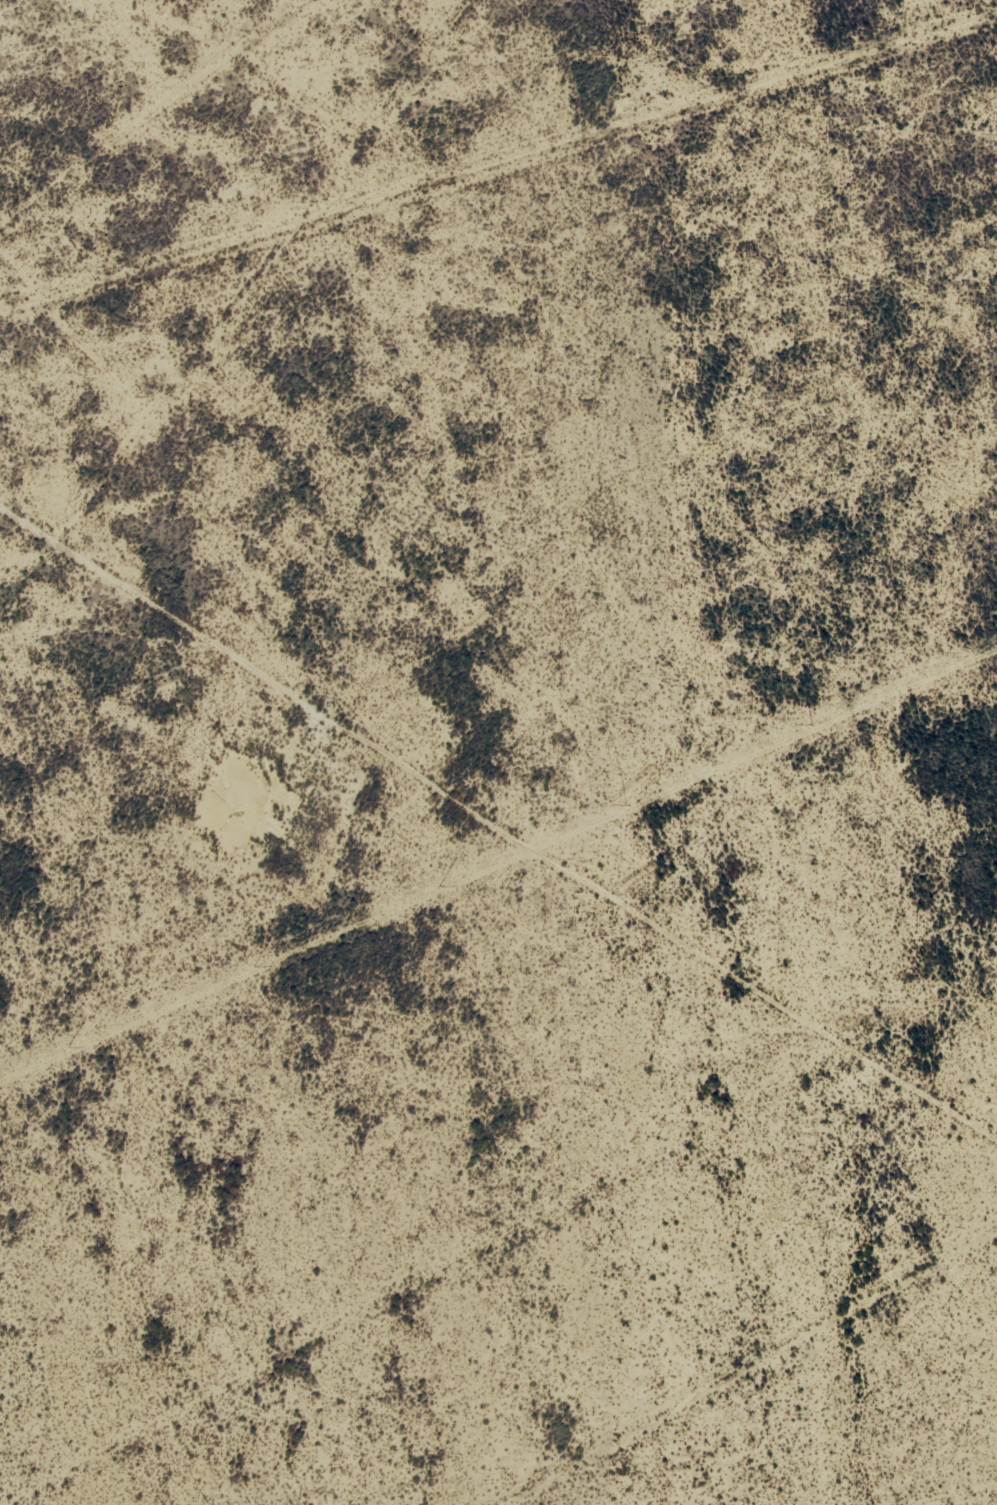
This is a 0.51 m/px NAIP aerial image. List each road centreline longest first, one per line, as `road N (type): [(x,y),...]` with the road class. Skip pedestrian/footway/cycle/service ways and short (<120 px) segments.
road 1 (track): [(996,1190),(671,946),(373,791),(0,542)]

